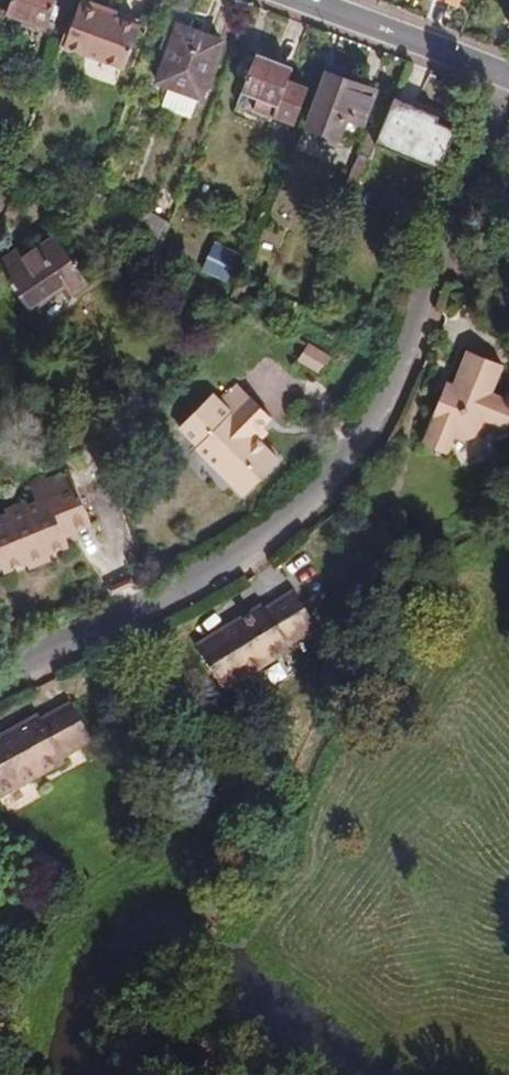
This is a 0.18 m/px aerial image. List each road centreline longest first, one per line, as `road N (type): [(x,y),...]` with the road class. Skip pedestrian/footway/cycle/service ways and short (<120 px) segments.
road 1 (residential): [(0,675),(215,572),(292,515),(359,444),(393,381),(507,77)]
road 2 (residential): [(507,77),(297,0)]

